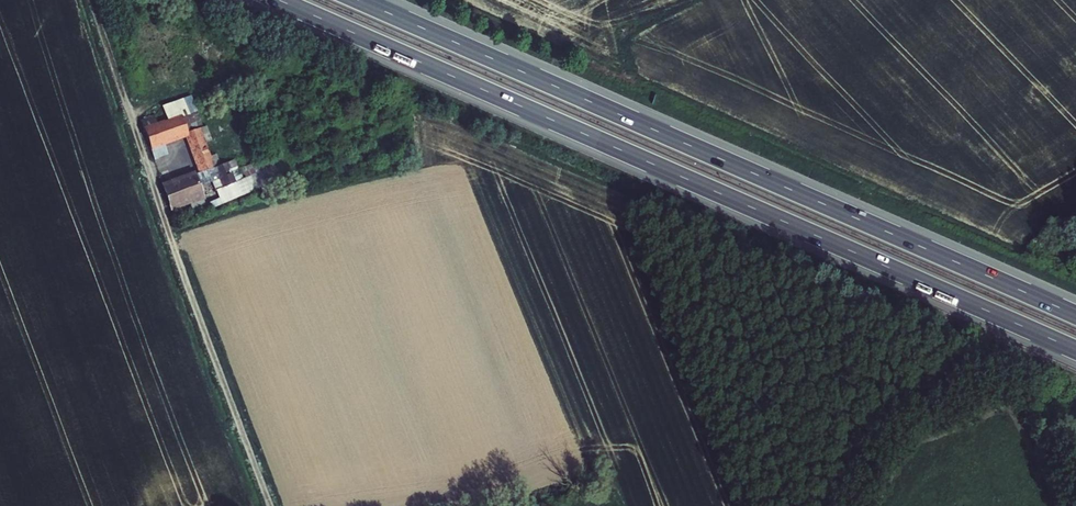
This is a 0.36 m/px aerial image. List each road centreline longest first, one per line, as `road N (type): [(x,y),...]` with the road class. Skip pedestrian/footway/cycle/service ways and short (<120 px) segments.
road 1 (motorway): [(279,0),(1075,350)]
road 2 (motorway): [(1075,315),(358,0)]
road 3 (unclassified): [(271,505),(90,0)]

